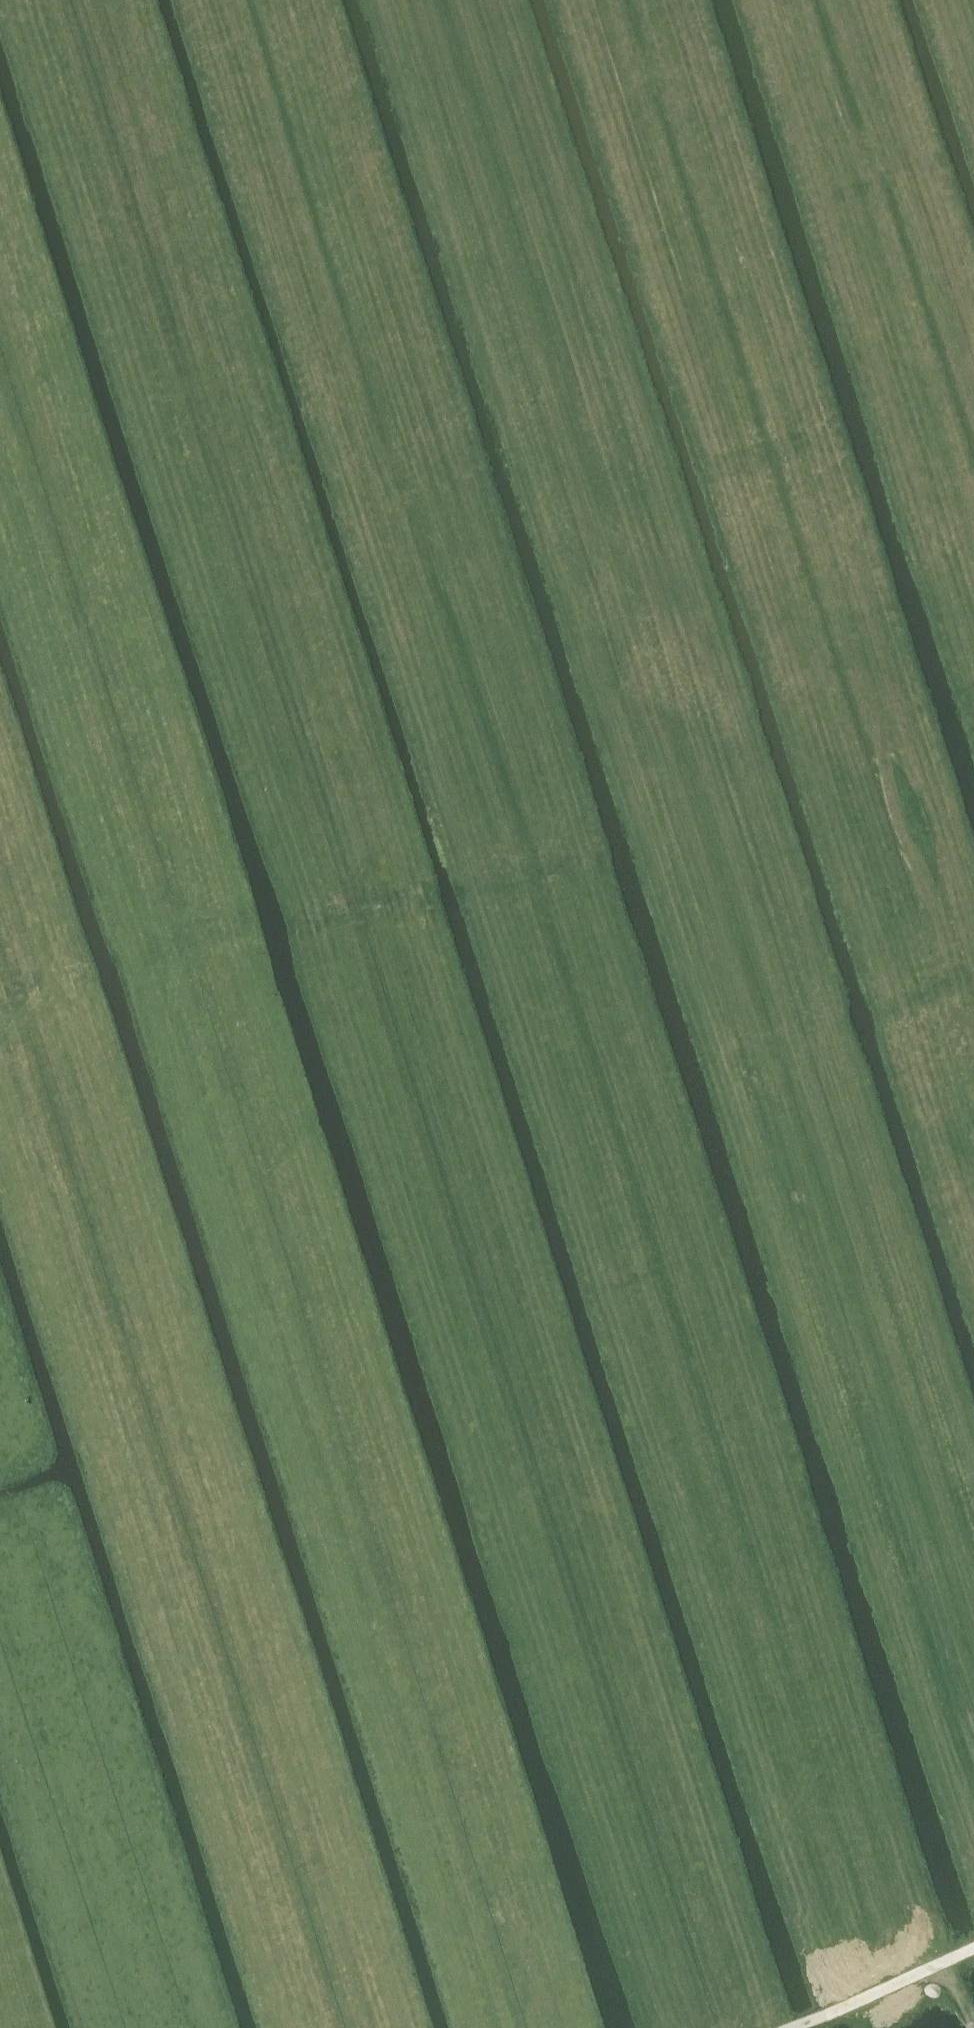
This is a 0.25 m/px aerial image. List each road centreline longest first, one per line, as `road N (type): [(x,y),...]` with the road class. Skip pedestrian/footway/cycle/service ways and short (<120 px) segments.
road 1 (track): [(973,2026),(947,1962),(795,2027)]

